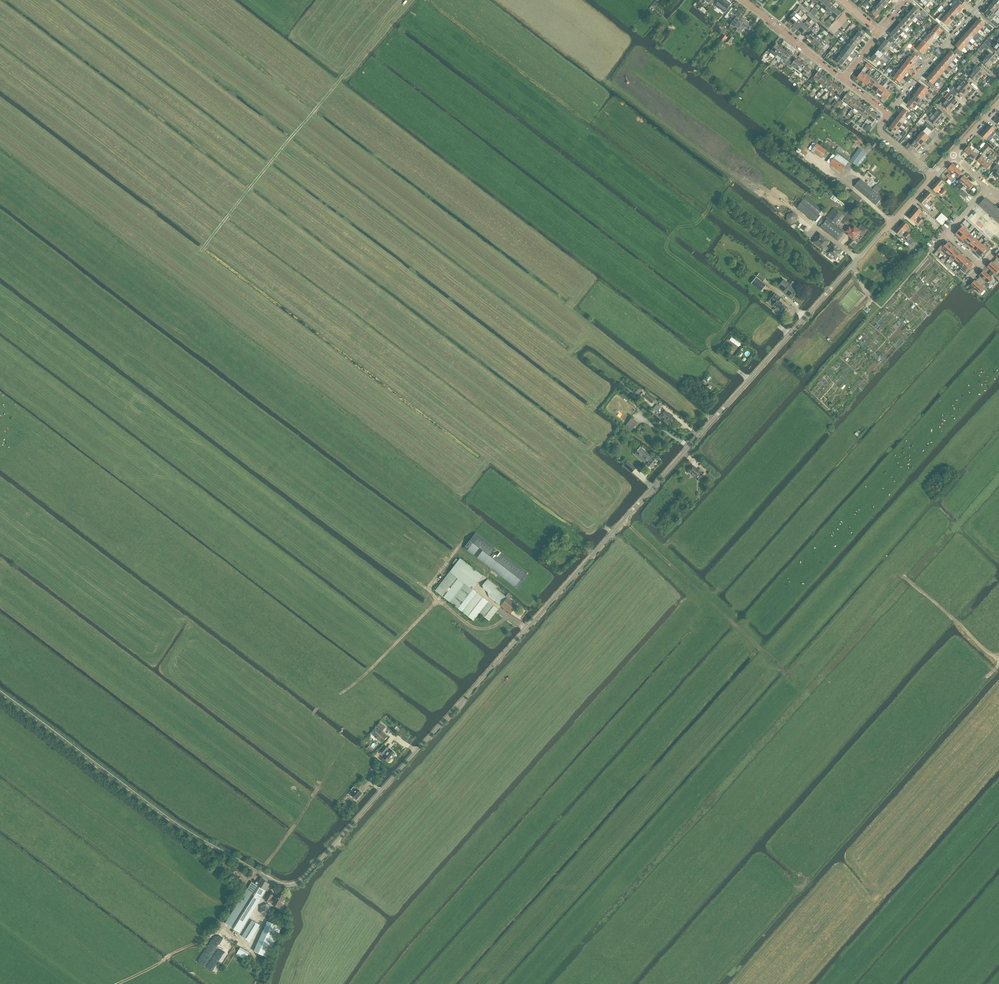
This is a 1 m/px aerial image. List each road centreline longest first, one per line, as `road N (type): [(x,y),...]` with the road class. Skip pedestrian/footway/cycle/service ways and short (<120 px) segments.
road 1 (unclassified): [(292,885),(932,177)]
road 2 (track): [(198,254),(480,466),(490,458),(527,484),(547,488),(563,480),(592,441),(546,379),(577,342),(603,340),(713,420)]
road 3 (unclassified): [(292,885),(189,832),(0,690)]
road 4 (track): [(198,254),(407,0)]
road 5 (track): [(312,715),(343,742),(259,874)]
road 6 (residential): [(888,114),(986,0)]
road 7 (residential): [(844,79),(744,0)]
road 8 (track): [(998,657),(903,576)]
road 9 (residential): [(917,163),(998,71)]

